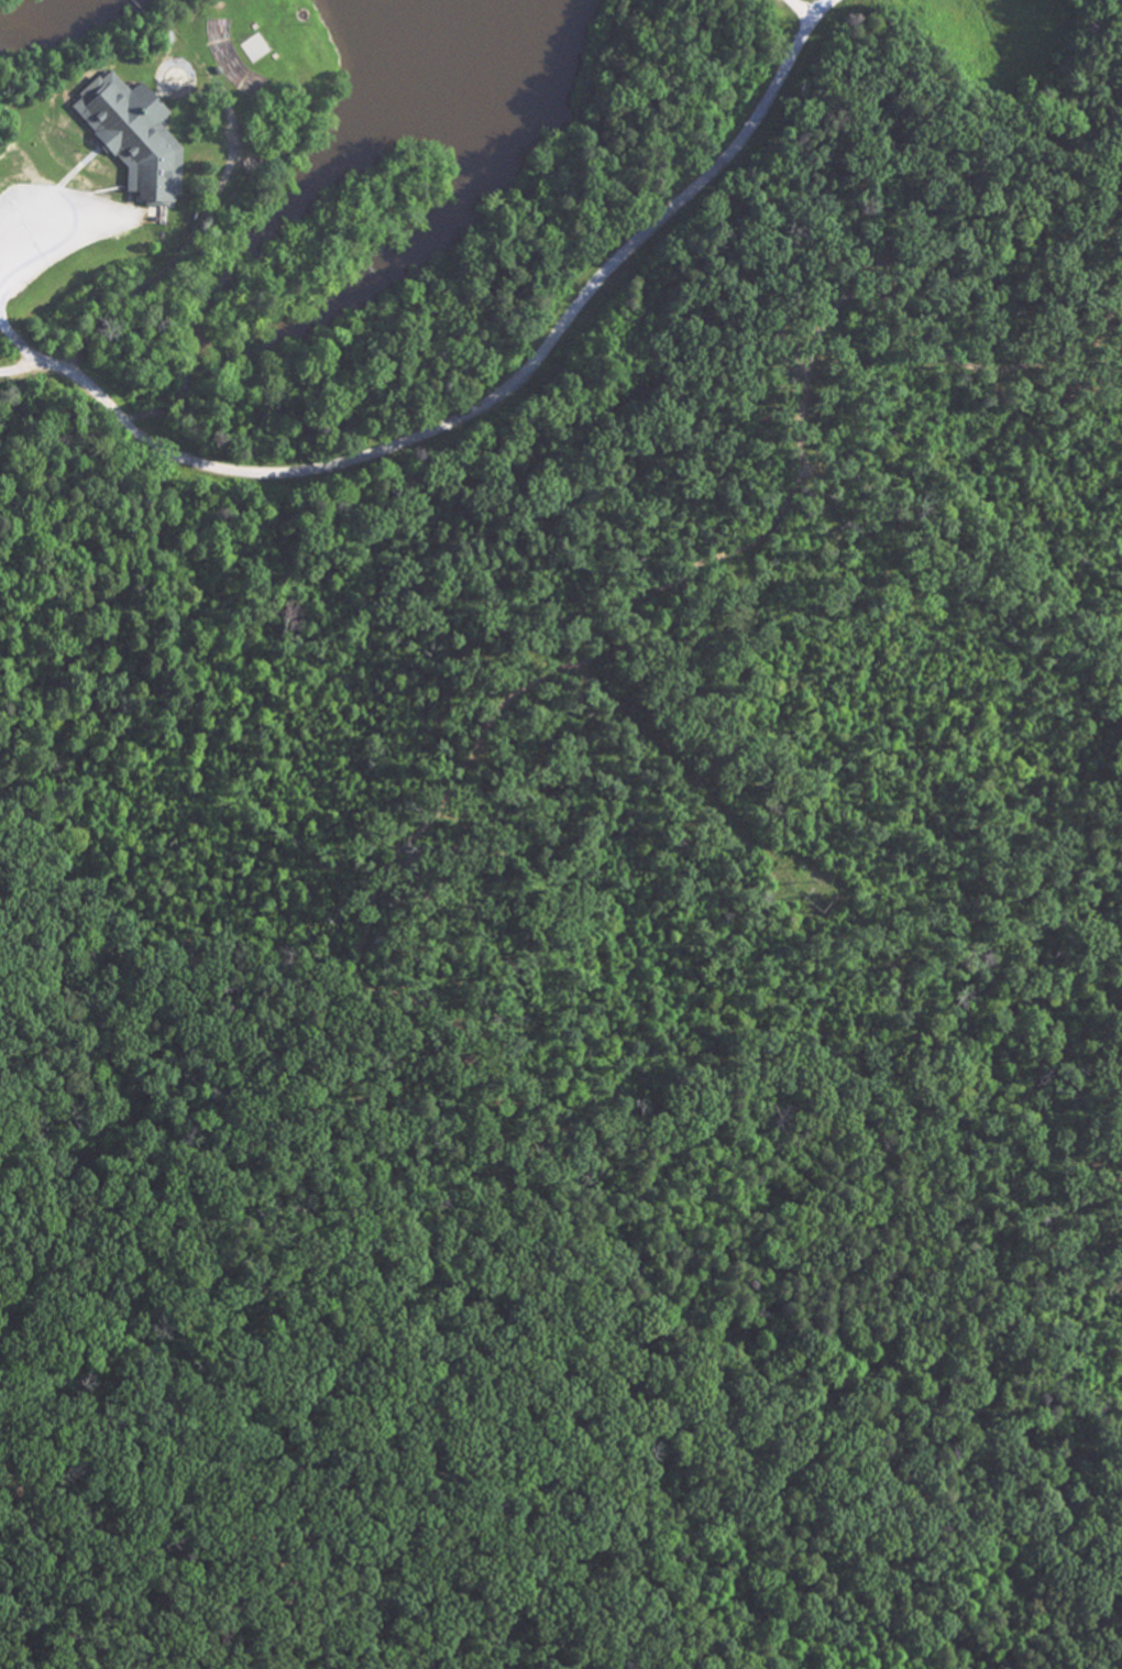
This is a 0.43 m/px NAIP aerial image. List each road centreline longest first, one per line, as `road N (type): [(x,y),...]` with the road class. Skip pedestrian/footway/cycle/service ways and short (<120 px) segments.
road 1 (residential): [(832,0),(729,152),(624,249),(529,364),(471,410),(422,433),(343,462),(238,469),(143,437),(96,391),(50,361),(0,374)]

